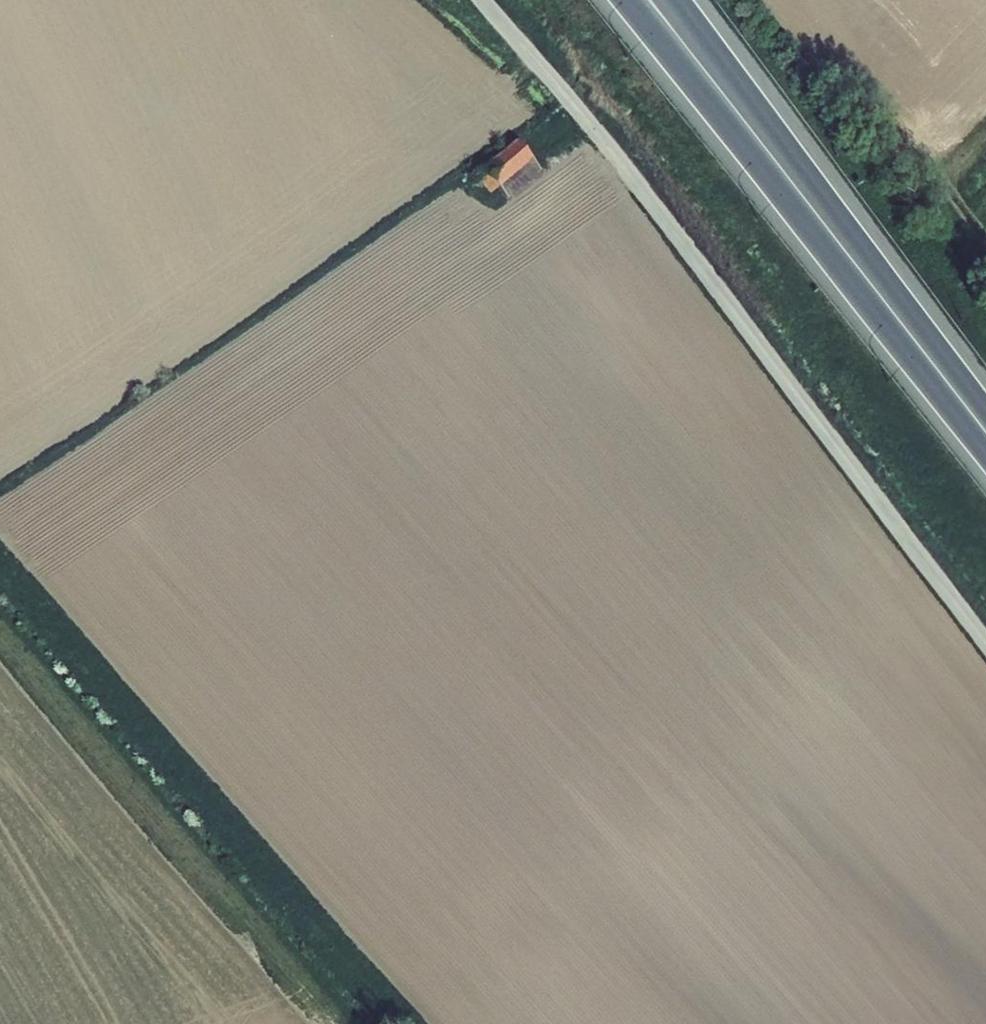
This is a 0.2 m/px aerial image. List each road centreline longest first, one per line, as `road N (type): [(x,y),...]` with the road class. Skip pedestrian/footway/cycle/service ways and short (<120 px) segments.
road 1 (trunk): [(631,0),(858,264)]
road 2 (trunk): [(858,264),(665,0)]
road 3 (trunk): [(858,264),(985,432)]

